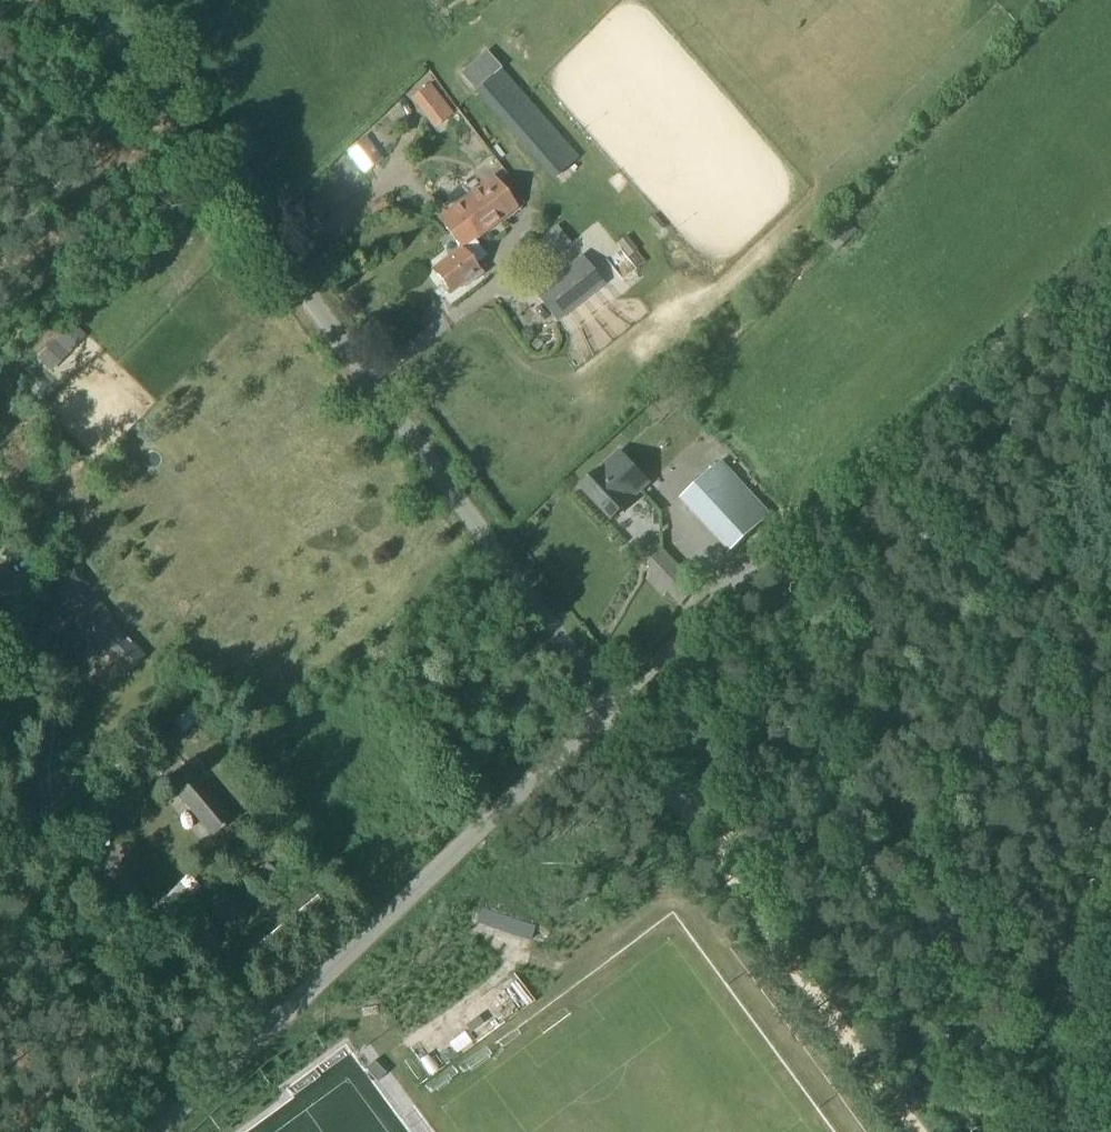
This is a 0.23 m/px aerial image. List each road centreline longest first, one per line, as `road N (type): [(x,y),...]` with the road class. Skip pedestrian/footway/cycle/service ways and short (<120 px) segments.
road 1 (unclassified): [(606,716),(82,0)]
road 2 (unclassified): [(606,716),(1110,219)]
road 3 (unclassified): [(161,1131),(606,716)]
road 4 (track): [(925,1131),(606,716)]
road 5 (track): [(1110,946),(1048,965),(876,1065)]

